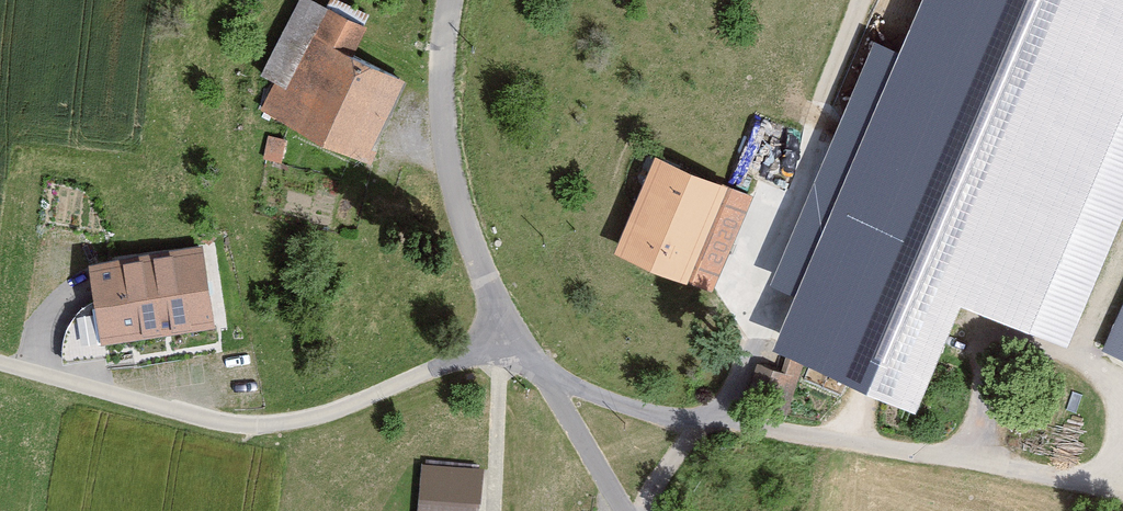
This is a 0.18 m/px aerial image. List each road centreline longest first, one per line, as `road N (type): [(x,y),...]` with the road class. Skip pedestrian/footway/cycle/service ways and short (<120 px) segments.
road 1 (residential): [(0,359),(255,425),(315,412),(517,338)]
road 2 (unclassified): [(698,422),(865,445),(1099,492)]
road 3 (residential): [(444,0),(440,113),(471,235),(517,338)]
road 4 (unclassified): [(542,378),(698,422)]
road 5 (unclassified): [(542,378),(623,510)]

